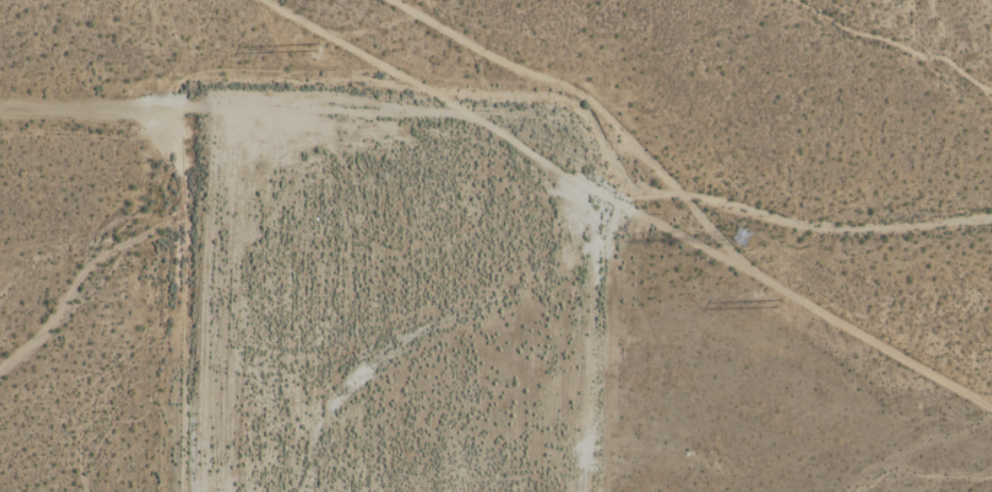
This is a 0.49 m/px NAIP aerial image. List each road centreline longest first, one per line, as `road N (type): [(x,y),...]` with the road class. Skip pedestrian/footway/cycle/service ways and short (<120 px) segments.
road 1 (track): [(264,0),(755,273)]
road 2 (track): [(395,0),(585,96),(755,273)]
road 3 (track): [(755,273),(991,407)]
road 4 (track): [(208,104),(0,102)]

